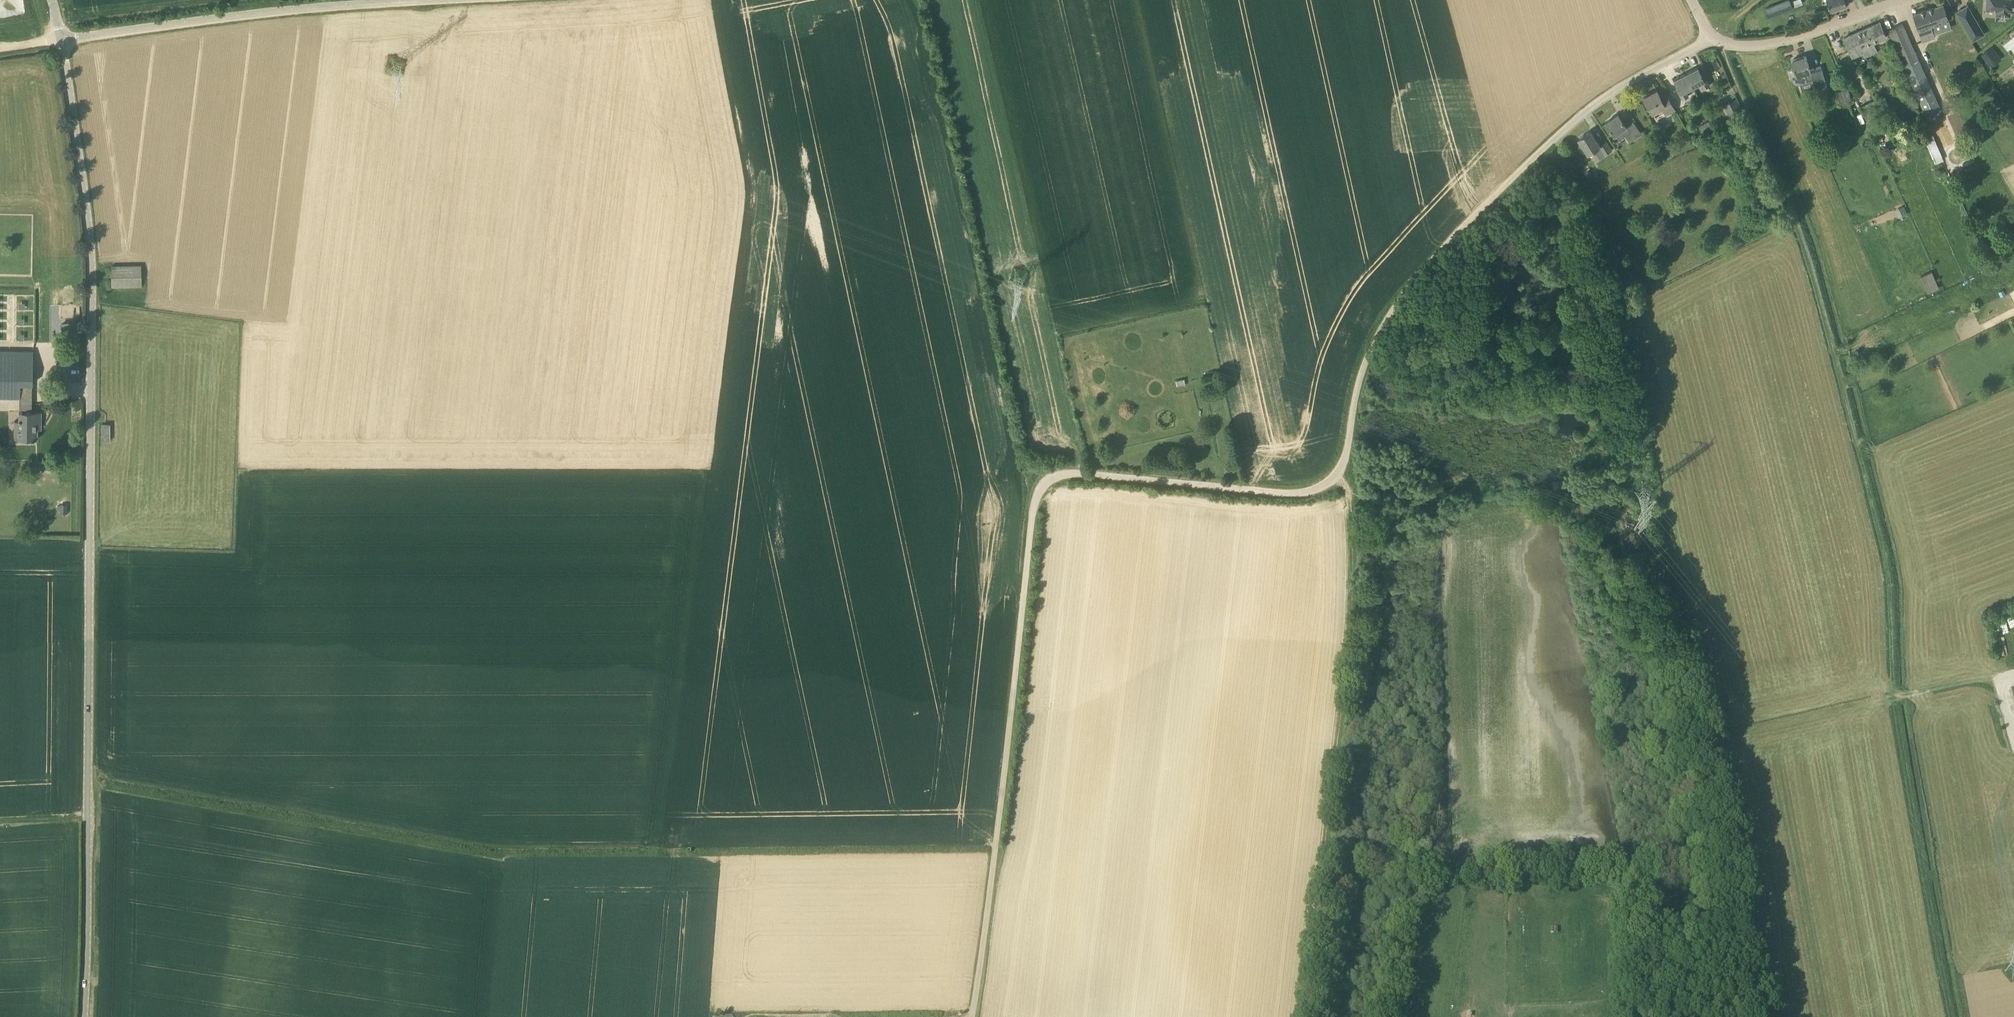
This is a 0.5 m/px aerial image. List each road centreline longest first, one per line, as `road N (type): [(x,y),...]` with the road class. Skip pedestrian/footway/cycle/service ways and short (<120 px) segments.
road 1 (unclassified): [(974,1016),(1039,490),(1048,477),(1322,486),(1345,459),(1367,358),(1423,269),(1599,98),(1709,38)]
road 2 (unclassified): [(84,1016),(88,218),(61,41)]
road 3 (track): [(1339,468),(1343,659),(1296,1016)]
road 4 (unclassified): [(61,41),(418,0)]
road 5 (residential): [(1904,0),(1790,40),(1723,43)]

